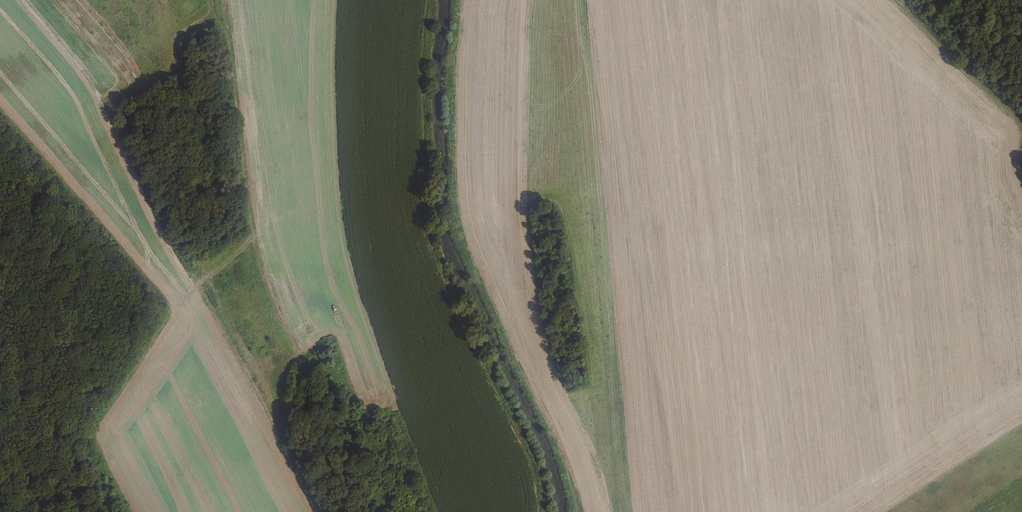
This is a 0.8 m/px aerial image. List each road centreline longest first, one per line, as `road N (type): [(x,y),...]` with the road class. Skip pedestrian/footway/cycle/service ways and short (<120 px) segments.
road 1 (track): [(1021,126),(894,0)]

